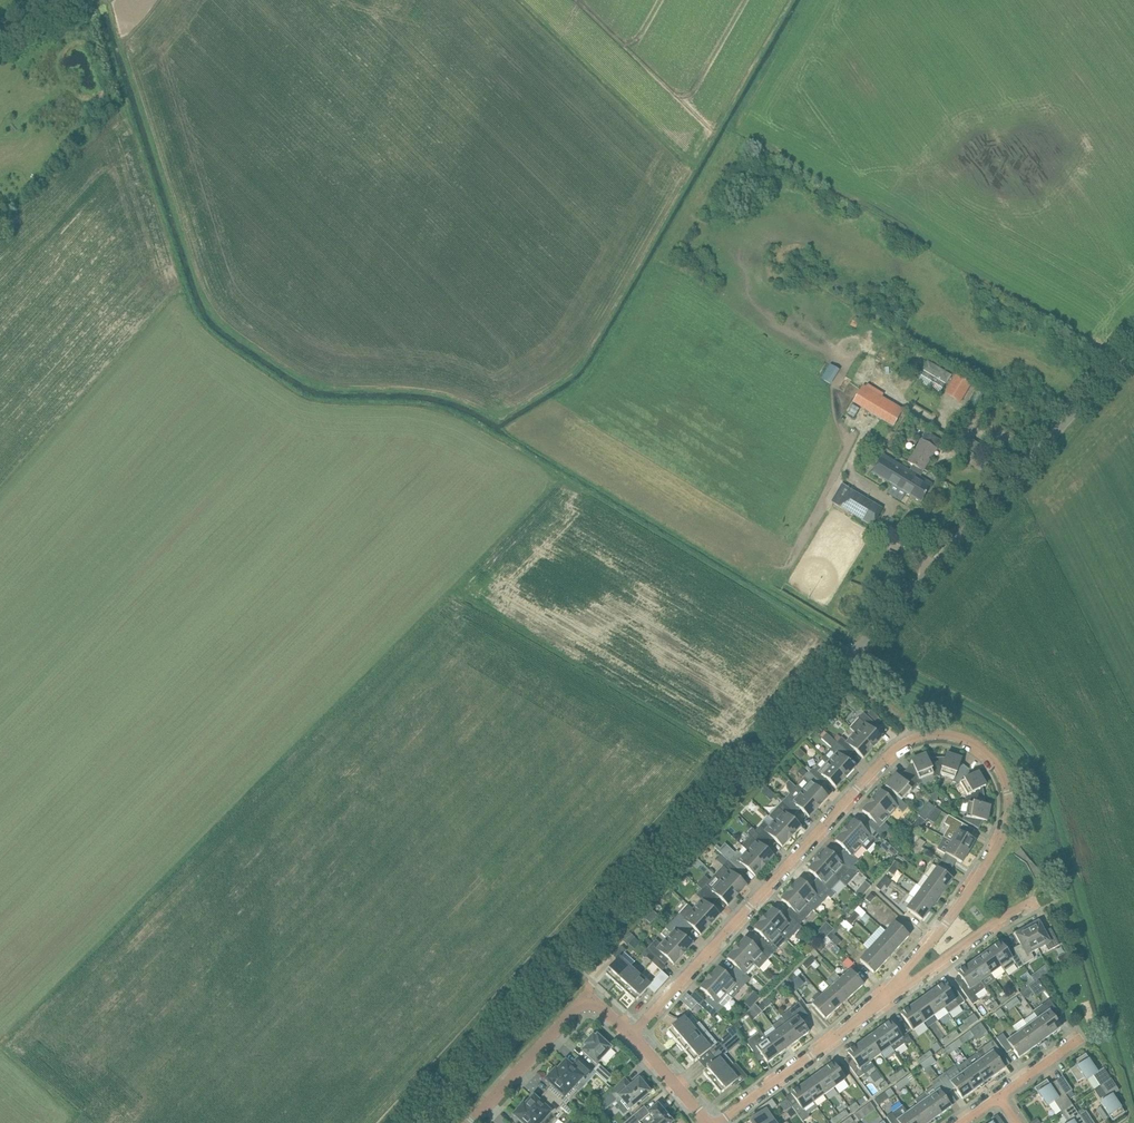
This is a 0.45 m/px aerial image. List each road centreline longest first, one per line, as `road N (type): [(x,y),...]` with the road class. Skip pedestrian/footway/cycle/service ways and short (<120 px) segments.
road 1 (unclassified): [(415,1122),(1133,353)]
road 2 (residential): [(634,1036),(877,763),(905,741),(960,736),(1001,769),(1008,815),(980,874),(887,997)]
road 3 (residential): [(634,1036),(589,1001),(473,1122)]
road 4 (residential): [(717,1122),(887,997)]
road 5 (residential): [(887,997),(1034,904)]

